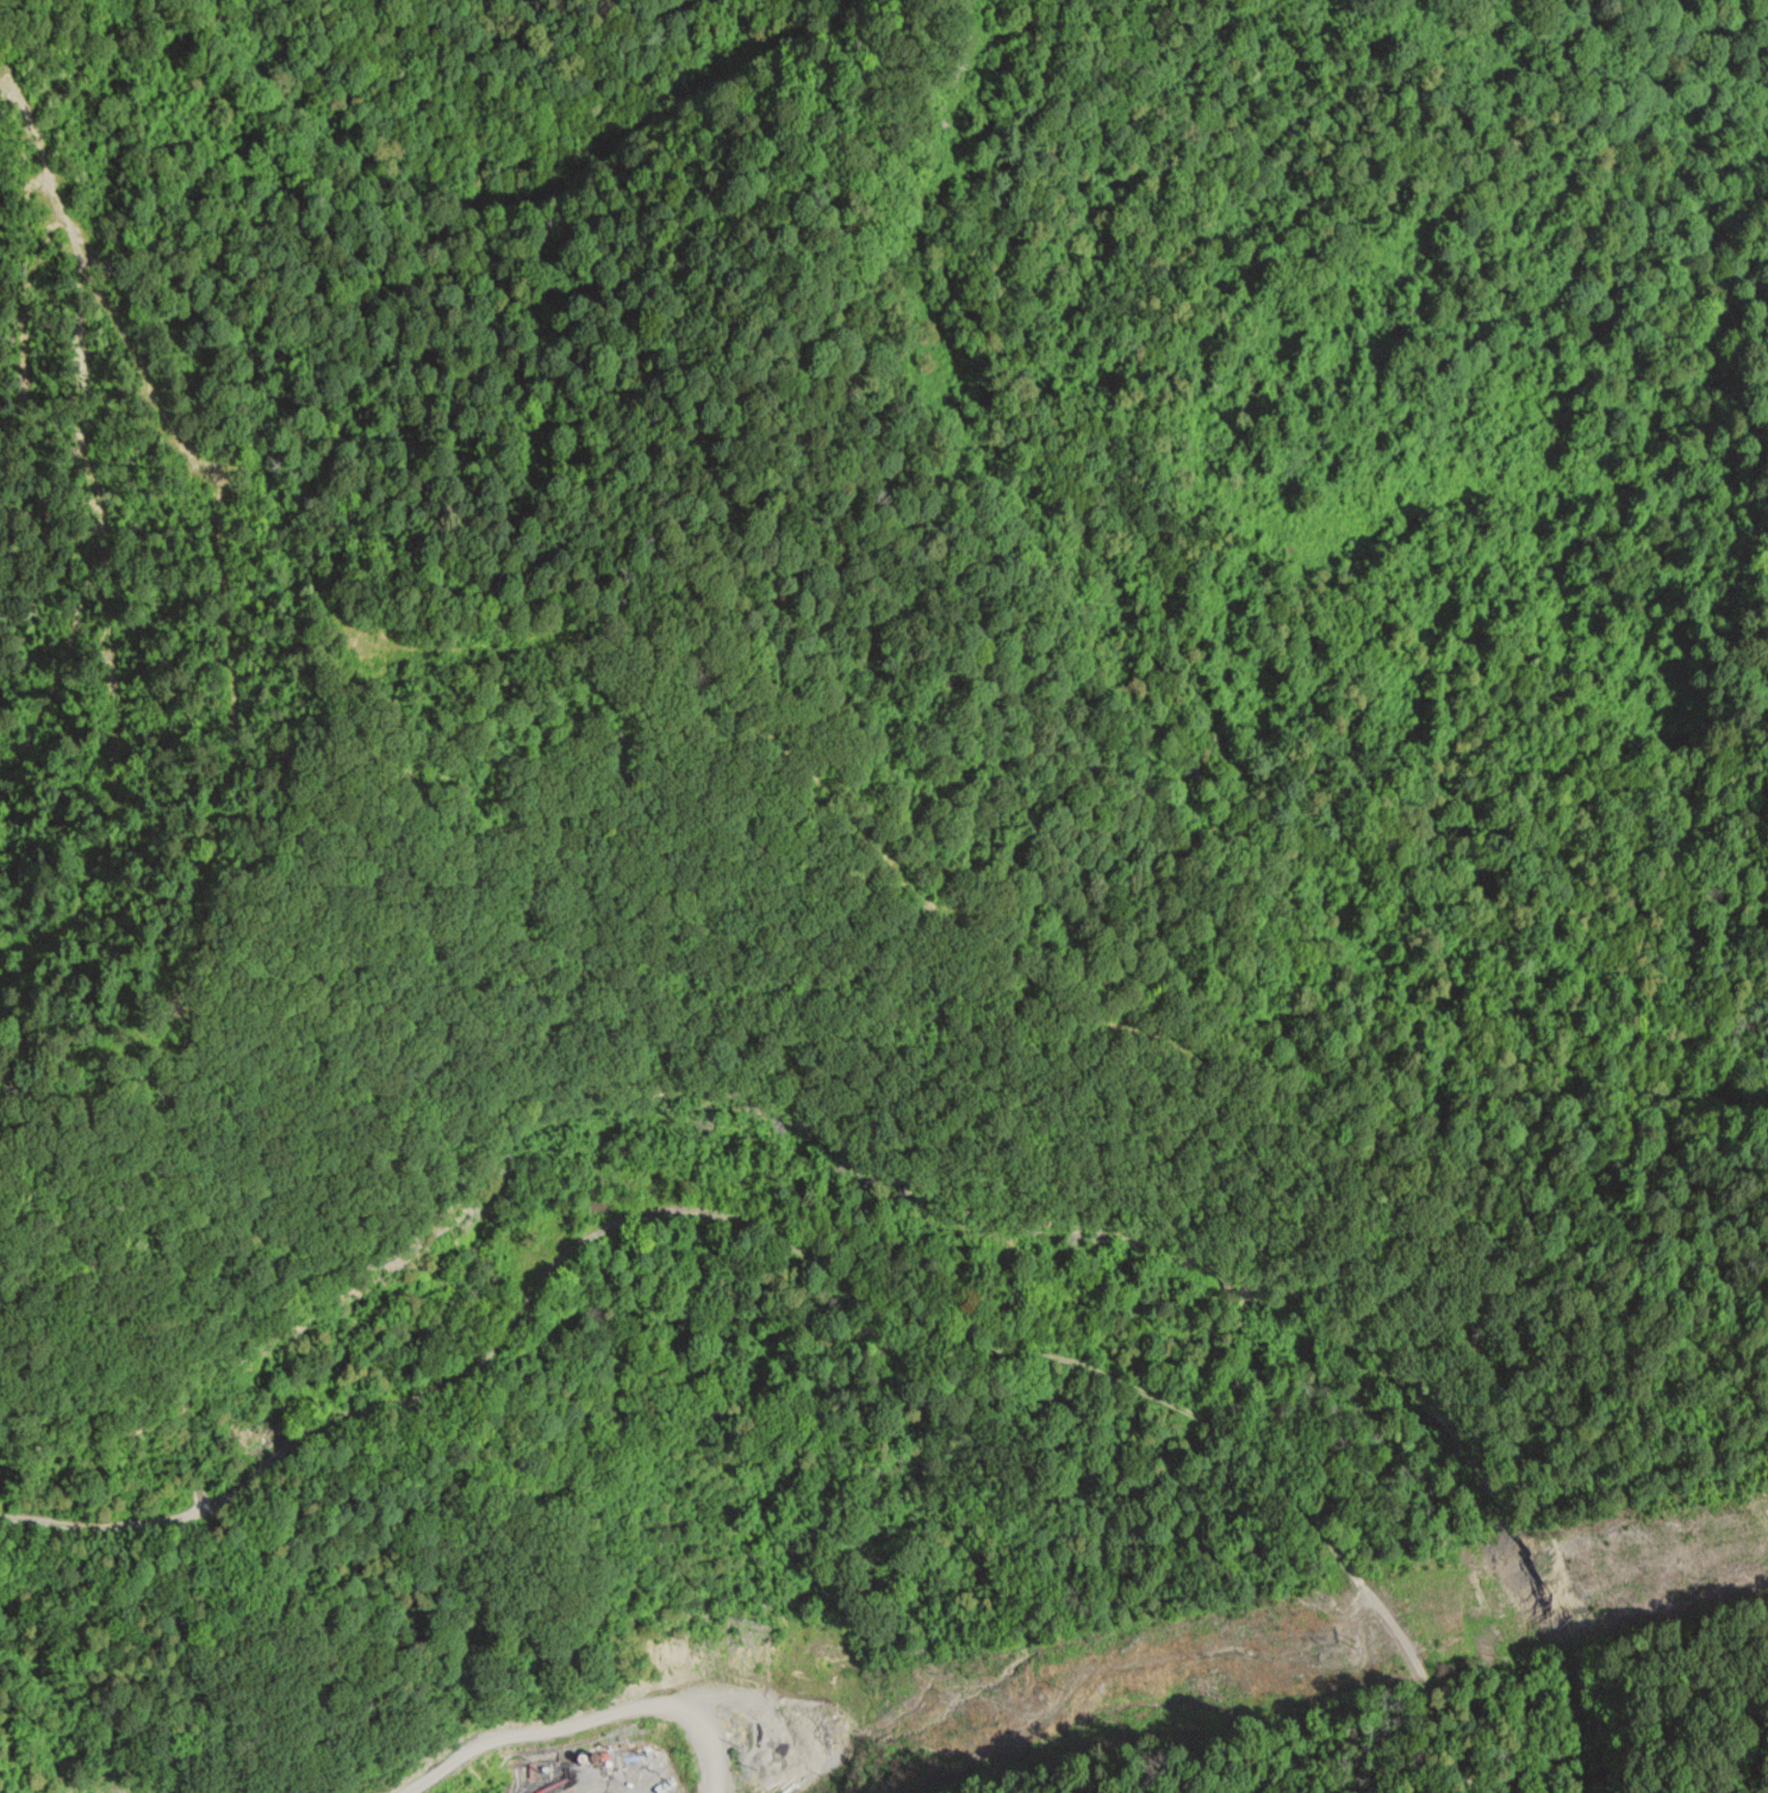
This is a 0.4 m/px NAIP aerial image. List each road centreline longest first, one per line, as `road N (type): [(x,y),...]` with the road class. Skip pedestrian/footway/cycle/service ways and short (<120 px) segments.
road 1 (residential): [(0,1512),(250,1453),(385,1396),(584,1266),(692,1222),(802,1222),(1007,1306),(1334,1531),(1414,1645),(1469,1792)]

